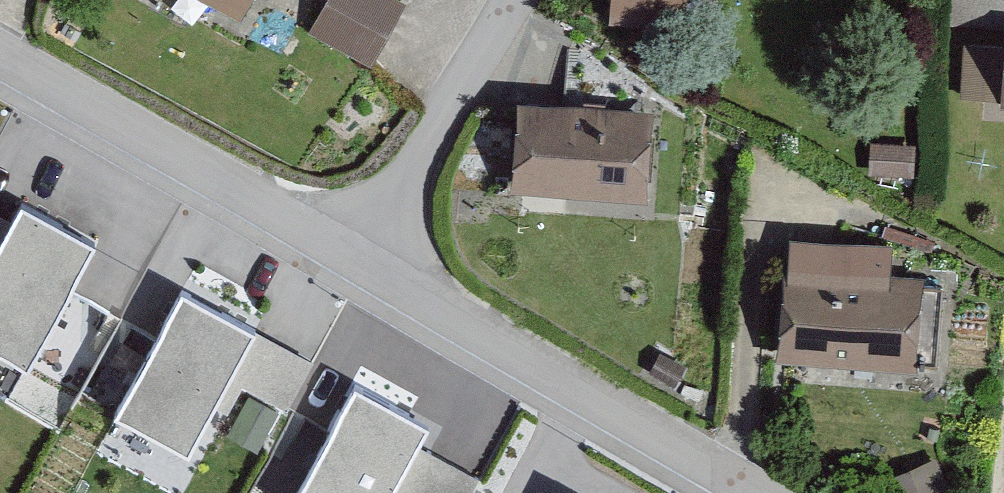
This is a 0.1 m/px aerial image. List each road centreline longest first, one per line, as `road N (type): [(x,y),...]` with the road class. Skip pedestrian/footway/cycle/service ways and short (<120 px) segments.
road 1 (residential): [(356,257),(764,492)]
road 2 (residential): [(0,57),(356,257)]
road 3 (residential): [(356,257),(516,0)]

